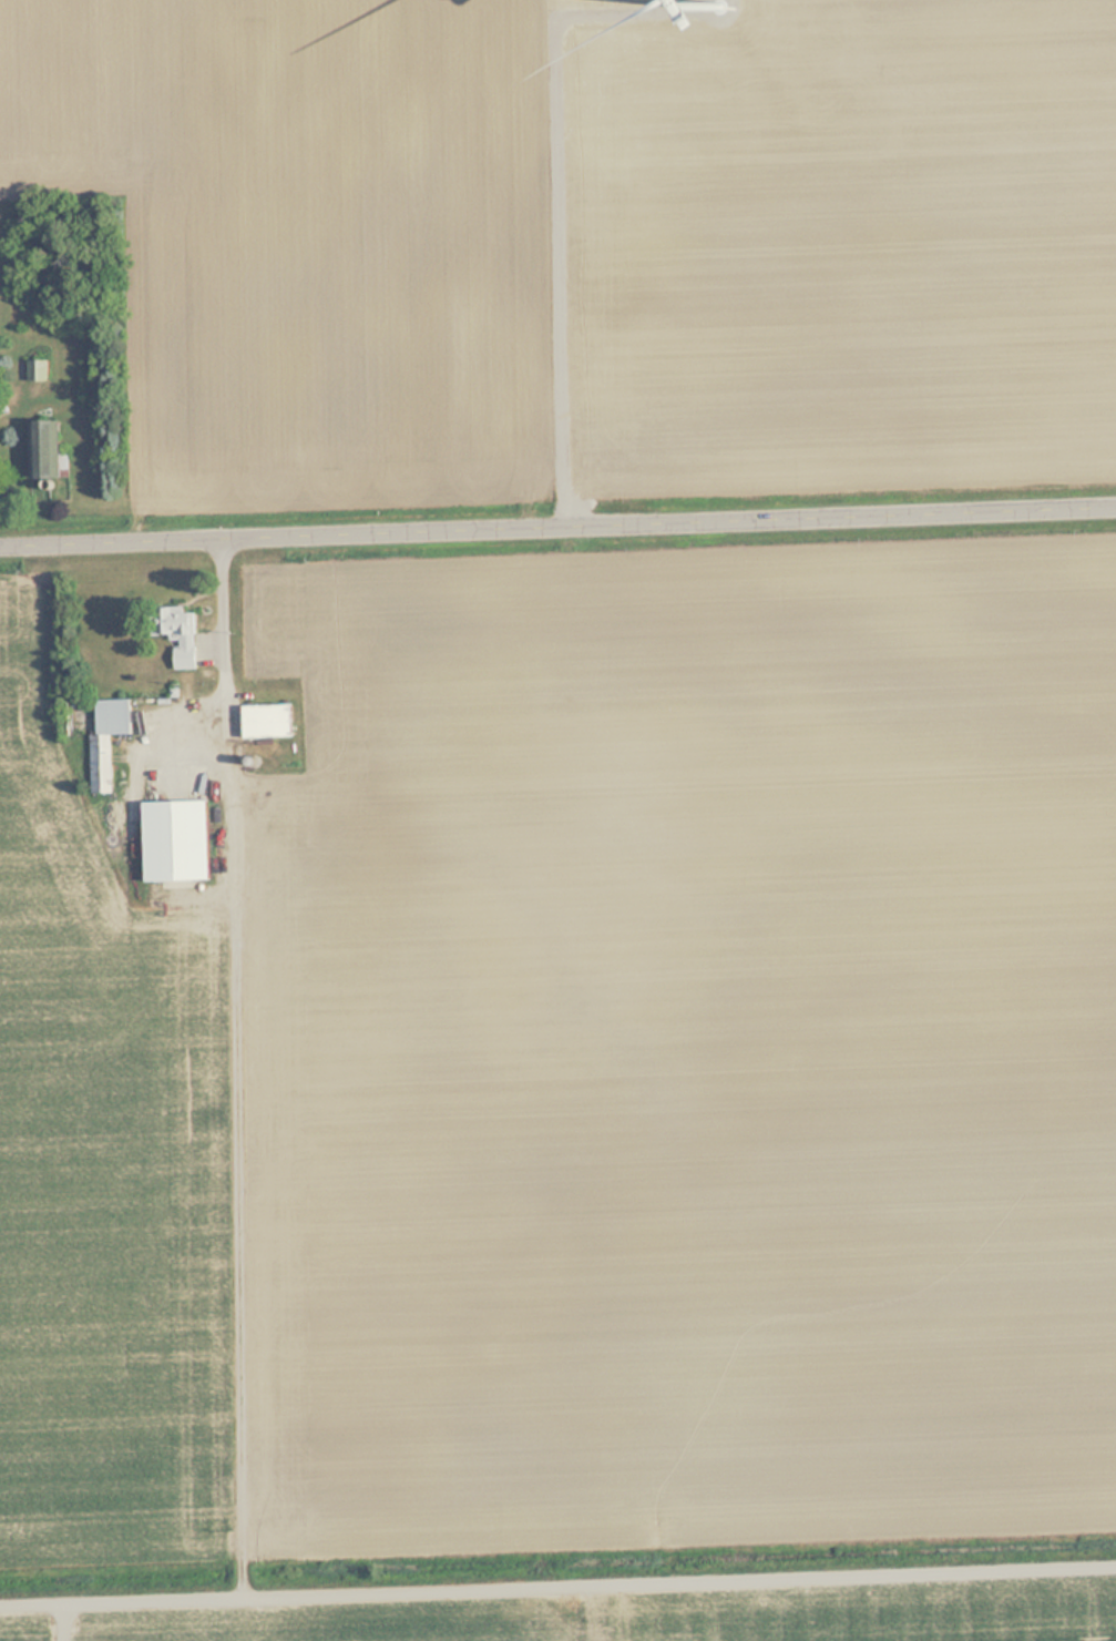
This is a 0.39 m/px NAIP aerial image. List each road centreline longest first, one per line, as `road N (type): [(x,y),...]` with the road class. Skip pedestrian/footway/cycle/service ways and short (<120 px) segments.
road 1 (residential): [(0,543),(1115,504)]

